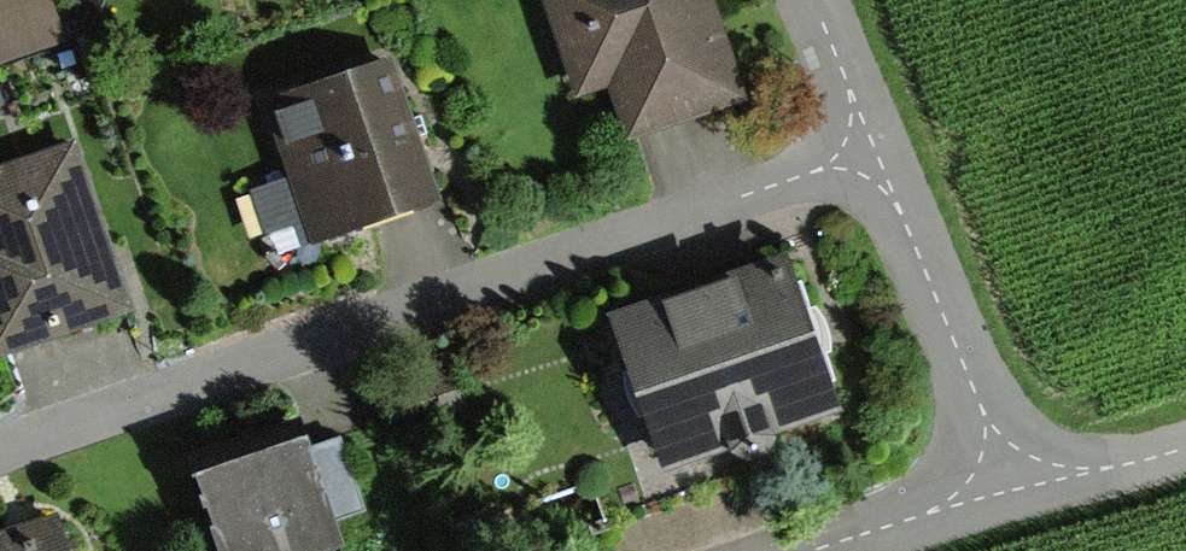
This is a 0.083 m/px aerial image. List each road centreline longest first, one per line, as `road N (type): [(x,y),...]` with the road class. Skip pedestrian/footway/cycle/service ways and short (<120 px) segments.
road 1 (residential): [(0,447),(873,148)]
road 2 (residential): [(873,148),(1016,480)]
road 3 (residential): [(809,550),(1016,480)]
road 4 (residential): [(1016,480),(1185,425)]
road 5 (residential): [(818,0),(873,148)]

